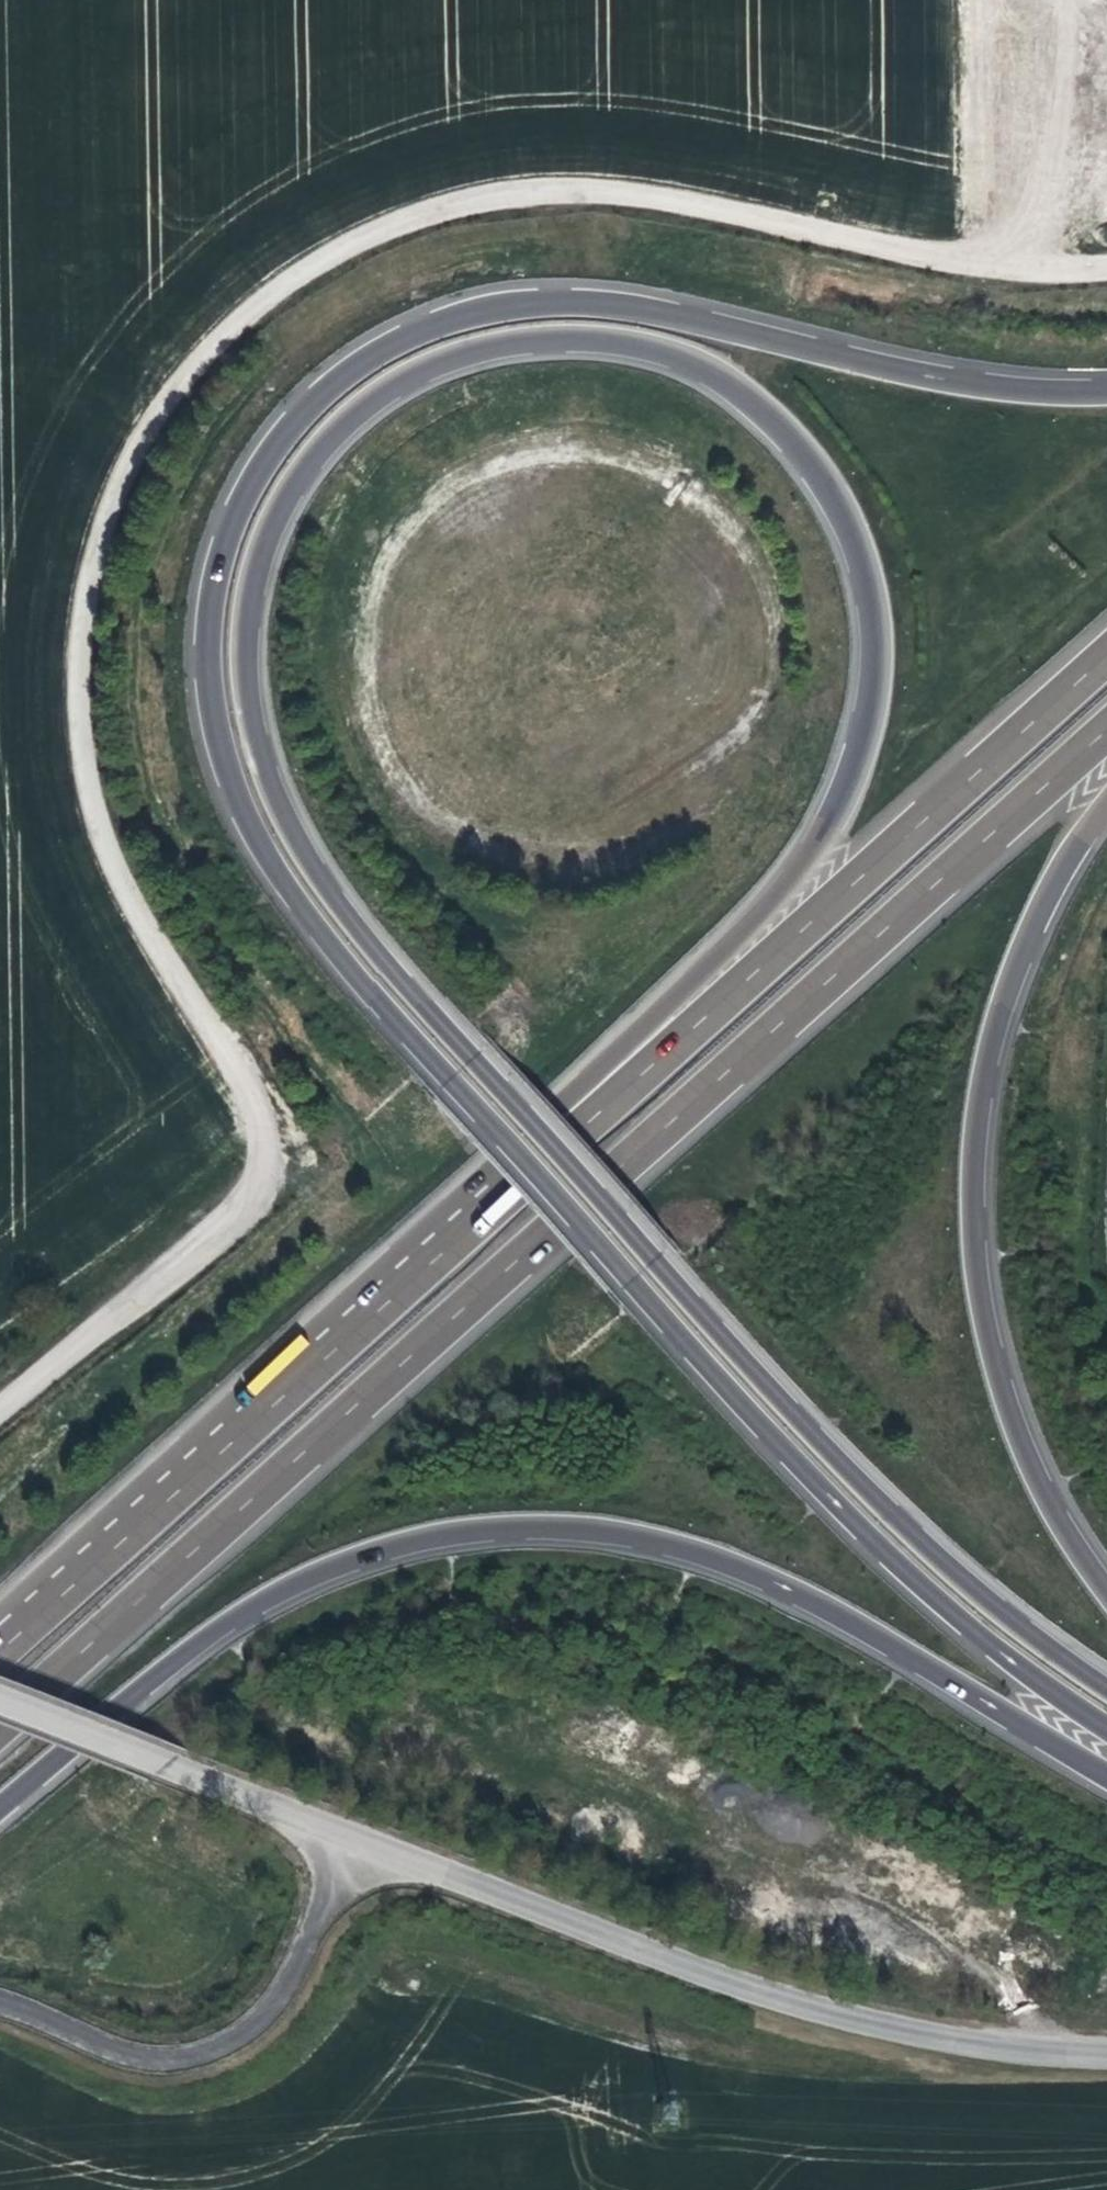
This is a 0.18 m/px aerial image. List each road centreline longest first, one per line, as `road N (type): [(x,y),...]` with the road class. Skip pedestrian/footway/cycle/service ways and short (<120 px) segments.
road 1 (motorway): [(1106,1690),(1029,1636),(845,1469),(429,1011),(331,888),(283,805),(258,730),(249,641),(265,550),(302,478),(405,374),(496,340),(573,332),(657,347),(767,414),(830,483),(869,576),(871,648),(855,776),(795,878),(621,1045),(556,1150)]
road 2 (motorway): [(1106,386),(940,379),(634,304),(518,298),(402,326),(280,436),(226,534),(210,623),(226,757),(254,830),(300,909),(396,1025),(887,1556),(1068,1708),(1106,1730)]
road 3 (track): [(0,1414),(226,1229),(251,1199),(264,1162),(251,1095),(161,961),(112,865),(79,712),(84,608),(110,507),(156,414),(201,358),(276,294),(361,243),(513,194),(653,197),(964,268),(1106,269)]
road 4 (motorway): [(0,1721),(1106,724)]
road 5 (motorway): [(0,1813),(221,1629),(285,1589),(401,1544),(515,1528),(675,1547),(771,1581),(1106,1779)]
road 6 (unclassified): [(1106,2055),(941,2040),(804,2003),(576,1929),(0,1703)]
road 7 (motorway): [(1106,1591),(1034,1472),(986,1308),(974,1149),(1008,988),(1060,864),(1106,803)]
road 8 (motorway): [(556,1150),(0,1651)]
road 9 (motorway): [(1106,659),(556,1150)]

